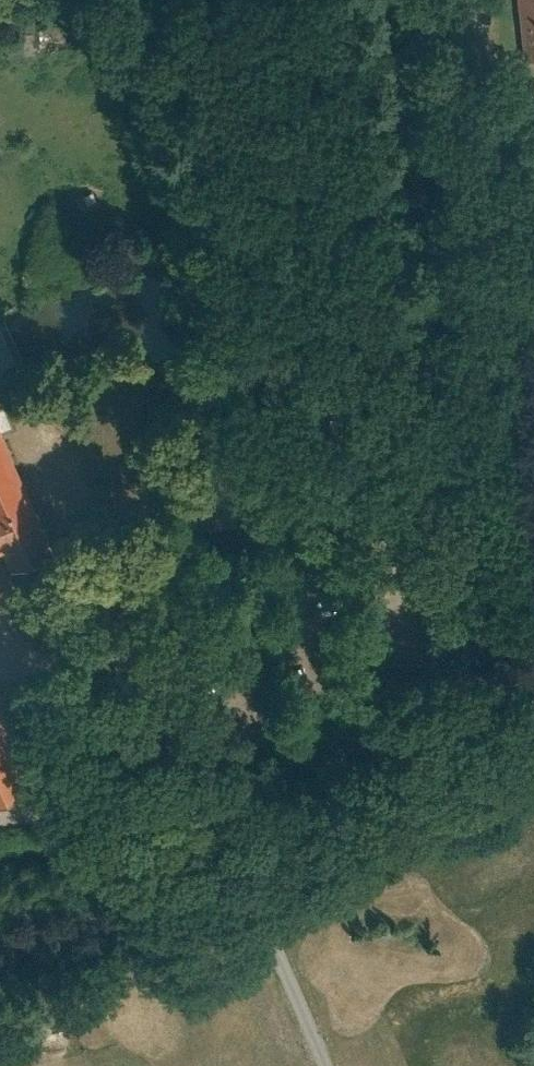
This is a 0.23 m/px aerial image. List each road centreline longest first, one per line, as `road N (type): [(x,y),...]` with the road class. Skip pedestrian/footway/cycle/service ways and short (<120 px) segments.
road 1 (track): [(472,0),(527,471)]
road 2 (track): [(527,471),(133,633)]
road 3 (track): [(251,891),(0,928)]
road 4 (residential): [(327,1065),(251,891)]

